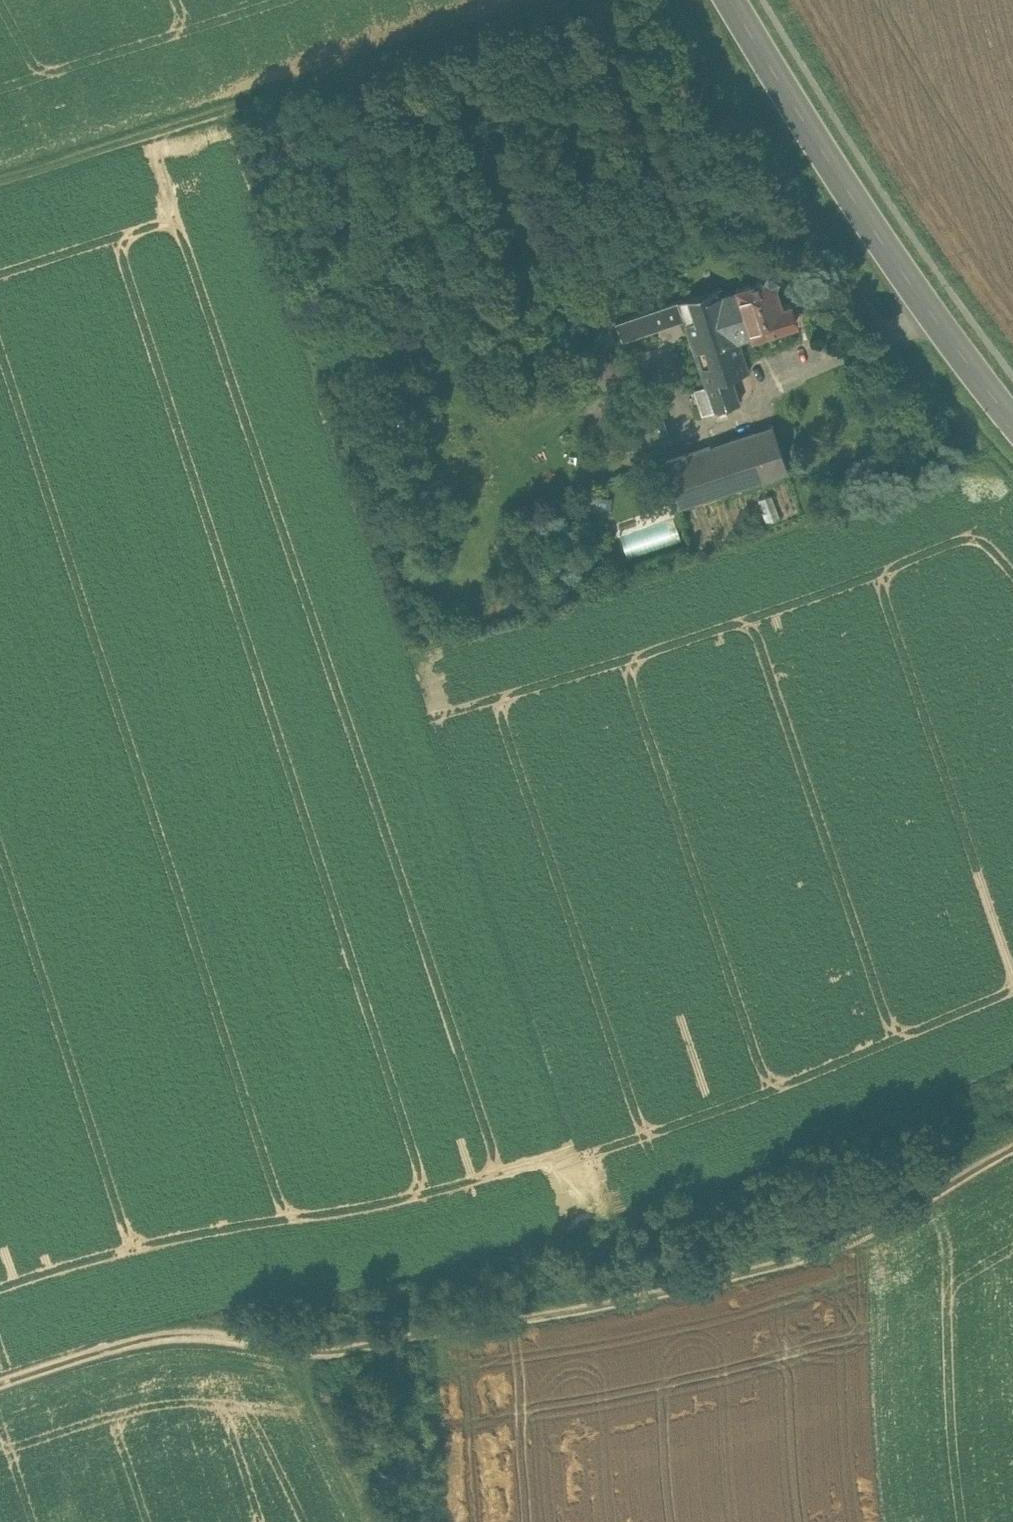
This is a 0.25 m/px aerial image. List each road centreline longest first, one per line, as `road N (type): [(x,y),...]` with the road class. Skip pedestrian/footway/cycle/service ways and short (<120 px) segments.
road 1 (track): [(1012,1130),(836,1231),(777,1252),(341,1350),(193,1328),(0,1388)]
road 2 (track): [(578,0),(0,180)]
road 3 (secondary): [(1012,421),(932,314),(732,0)]
road 4 (track): [(882,338),(668,0)]
road 5 (track): [(289,1345),(364,1521)]

